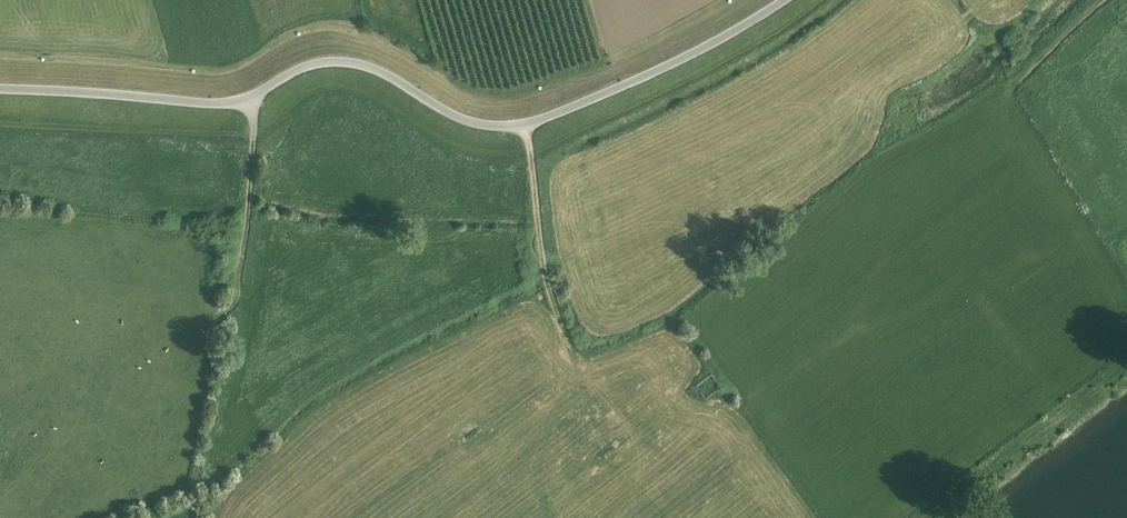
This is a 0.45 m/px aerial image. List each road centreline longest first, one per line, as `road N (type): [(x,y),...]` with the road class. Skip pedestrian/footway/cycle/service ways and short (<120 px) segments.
road 1 (unclassified): [(0,89),(227,103),(340,61),(374,68),(466,119),(534,126),(786,0)]
road 2 (track): [(534,126),(540,247),(565,332)]
road 3 (track): [(255,98),(242,252)]

